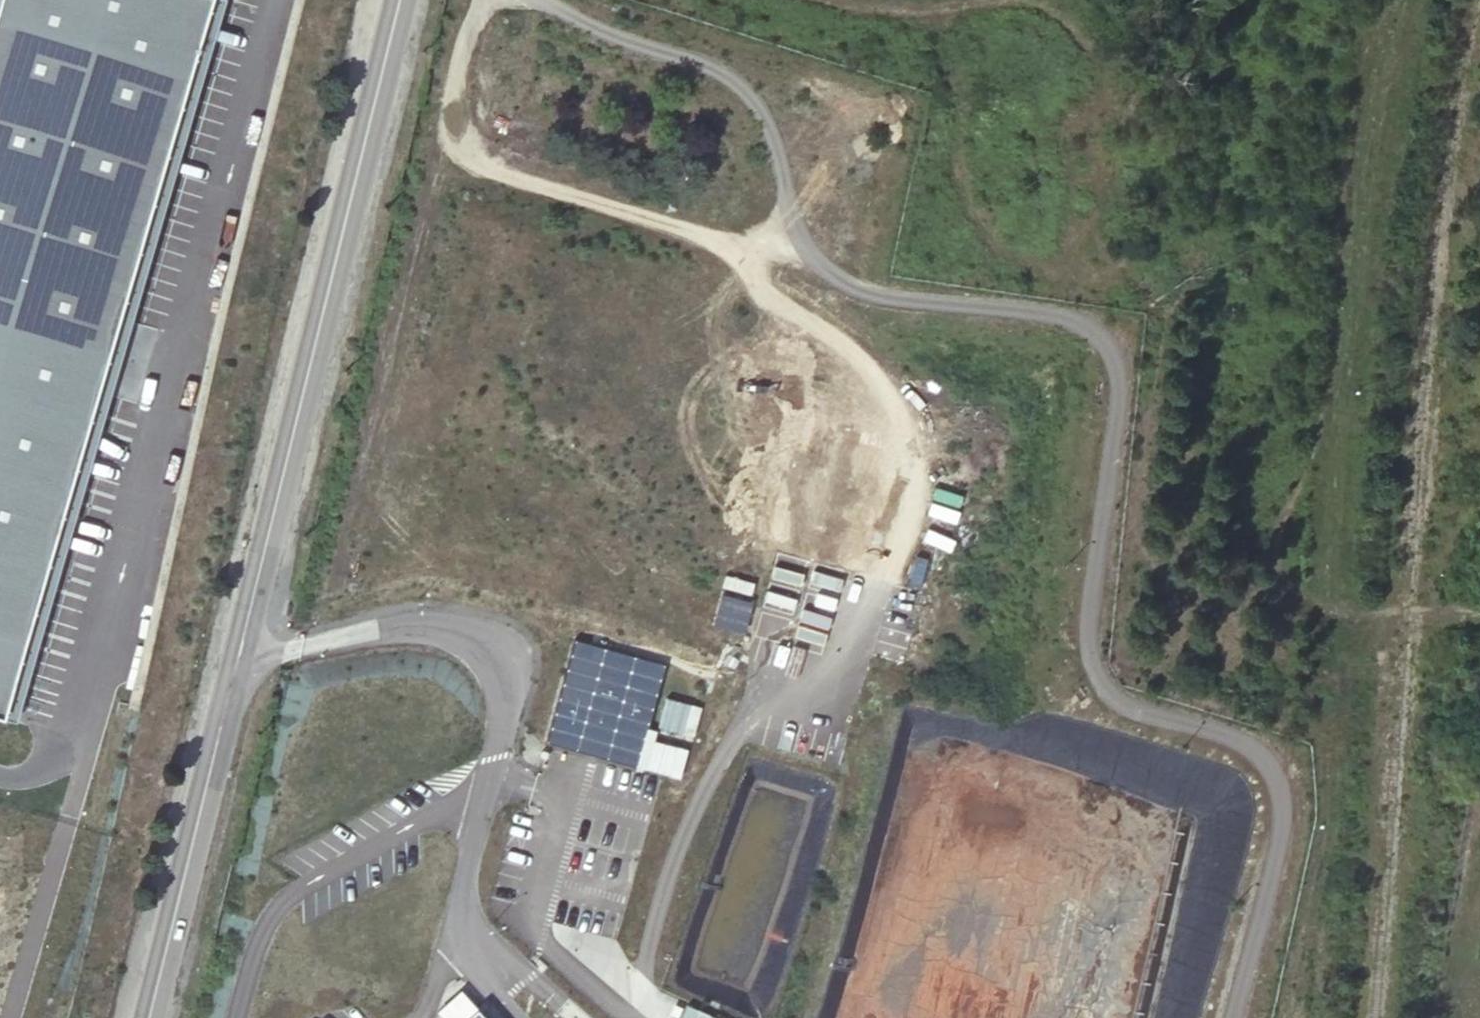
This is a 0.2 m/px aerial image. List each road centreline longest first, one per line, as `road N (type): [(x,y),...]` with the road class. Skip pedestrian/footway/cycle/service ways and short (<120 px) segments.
road 1 (secondary): [(140,1017),(391,0)]
road 2 (track): [(1163,351),(1143,458),(1143,551),(1162,580),(1189,598),(1237,596),(1279,532),(1317,409),(1352,77),(1381,0)]
road 3 (track): [(816,0),(893,11),(1015,0),(1047,9),(1257,238),(1331,266)]

